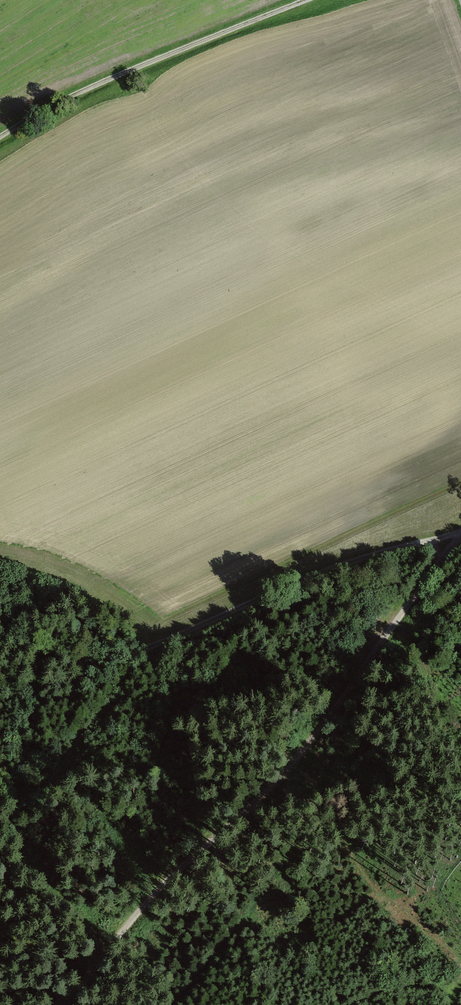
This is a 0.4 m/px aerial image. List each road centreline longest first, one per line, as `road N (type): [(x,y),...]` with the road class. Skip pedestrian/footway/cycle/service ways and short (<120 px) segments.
road 1 (track): [(459,533),(353,689),(64,1004)]
road 2 (track): [(0,635),(53,656),(98,661),(367,557),(460,532)]
road 3 (track): [(0,135),(81,89),(307,0)]
road 4 (track): [(164,639),(0,573)]

